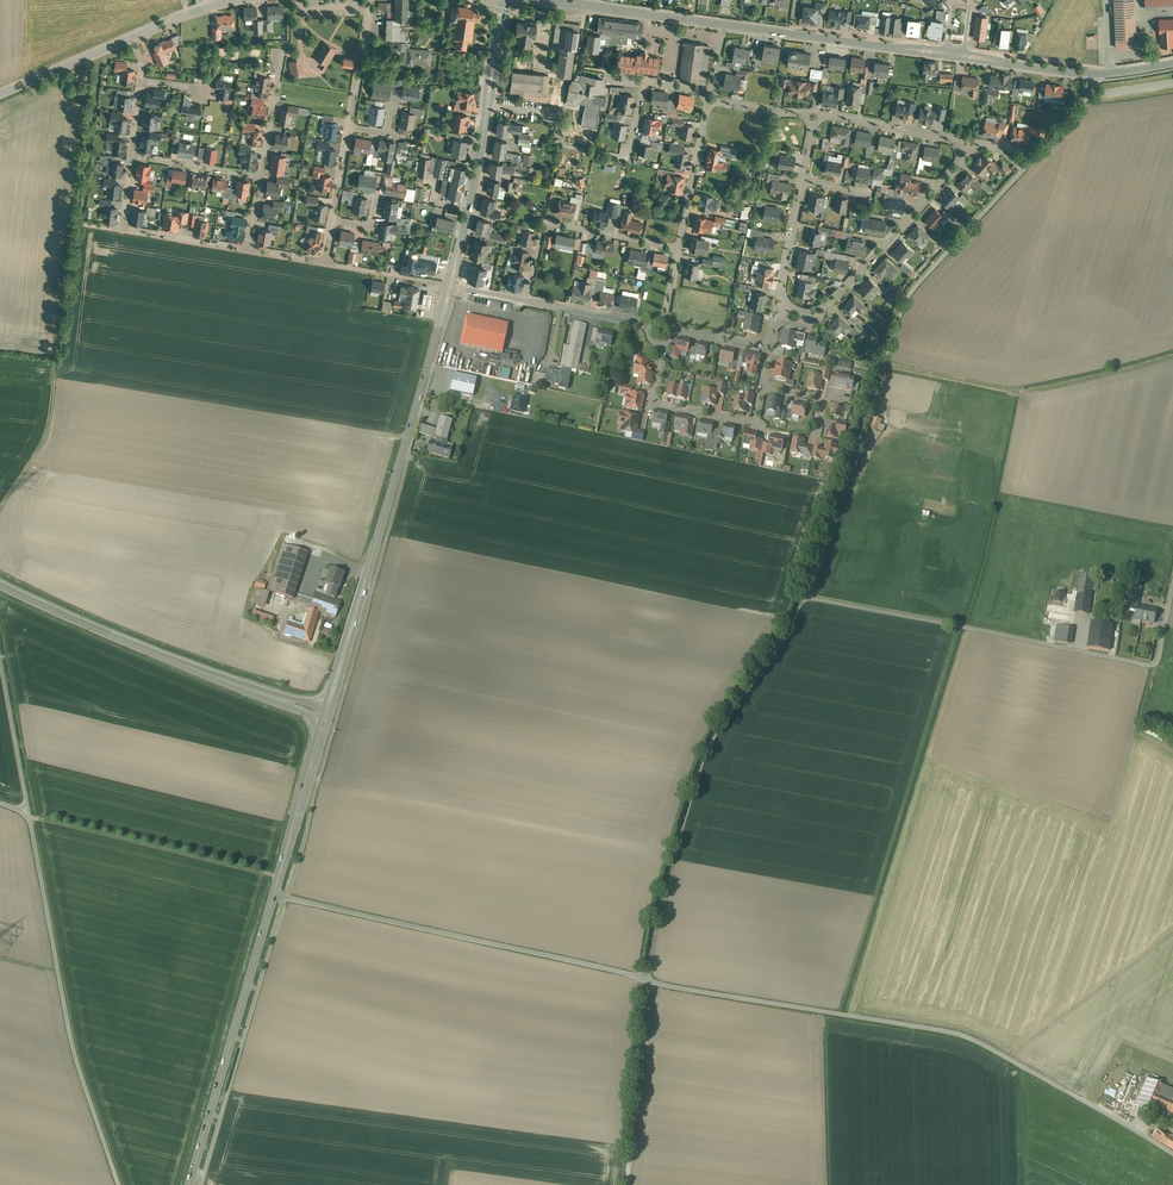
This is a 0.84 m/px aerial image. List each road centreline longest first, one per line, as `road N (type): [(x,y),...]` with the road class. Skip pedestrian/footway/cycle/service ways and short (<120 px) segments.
road 1 (unclassified): [(1172,1155),(947,1033),(645,981)]
road 2 (unclassified): [(1026,165),(924,275),(901,318),(801,598)]
road 3 (track): [(0,505),(48,438),(91,54)]
road 4 (tertiary): [(450,286),(326,714)]
road 5 (unclassified): [(801,598),(1147,667),(1158,657),(1172,586)]
road 6 (unclassified): [(801,598),(702,762),(645,981)]
road 7 (unclassified): [(27,813),(72,1045),(118,1184)]
road 8 (unclassified): [(645,981),(274,894)]
road 9 (secondary): [(326,714),(128,644),(0,585)]
road 10 (secondary): [(274,894),(189,1184)]
road 11 (track): [(881,365),(1023,394),(1172,357)]
road 12 (tertiary): [(503,0),(450,286)]
road 13 (residential): [(971,144),(813,320),(777,313)]
road 14 (track): [(27,813),(279,877)]
road 15 (tertiary): [(947,54),(724,25)]
road 16 (residential): [(679,249),(545,224),(526,302)]
road 17 (track): [(645,981),(626,1184)]
road 18 (secondary): [(326,714),(274,894)]
road 19 (residential): [(816,114),(971,144)]
road 20 (residential): [(710,96),(679,249)]
road 21 (unclassified): [(27,813),(0,663)]
road 22 (tertiary): [(0,93),(131,37)]
road 23 (residential): [(526,302),(664,329)]
road 24 (residential): [(761,388),(753,423),(651,403)]
road 25 (tertiary): [(1100,74),(965,56)]
road 26 (residential): [(803,180),(777,313)]
road 27 (tertiary): [(724,25),(593,6)]
road 28 (residential): [(131,157),(261,178)]
road 29 (residential): [(121,229),(249,251)]
road 30 (residential): [(371,0),(349,128)]
road 31 (residential): [(324,264),(450,286)]
road 32 (residential): [(279,57),(261,178)]

